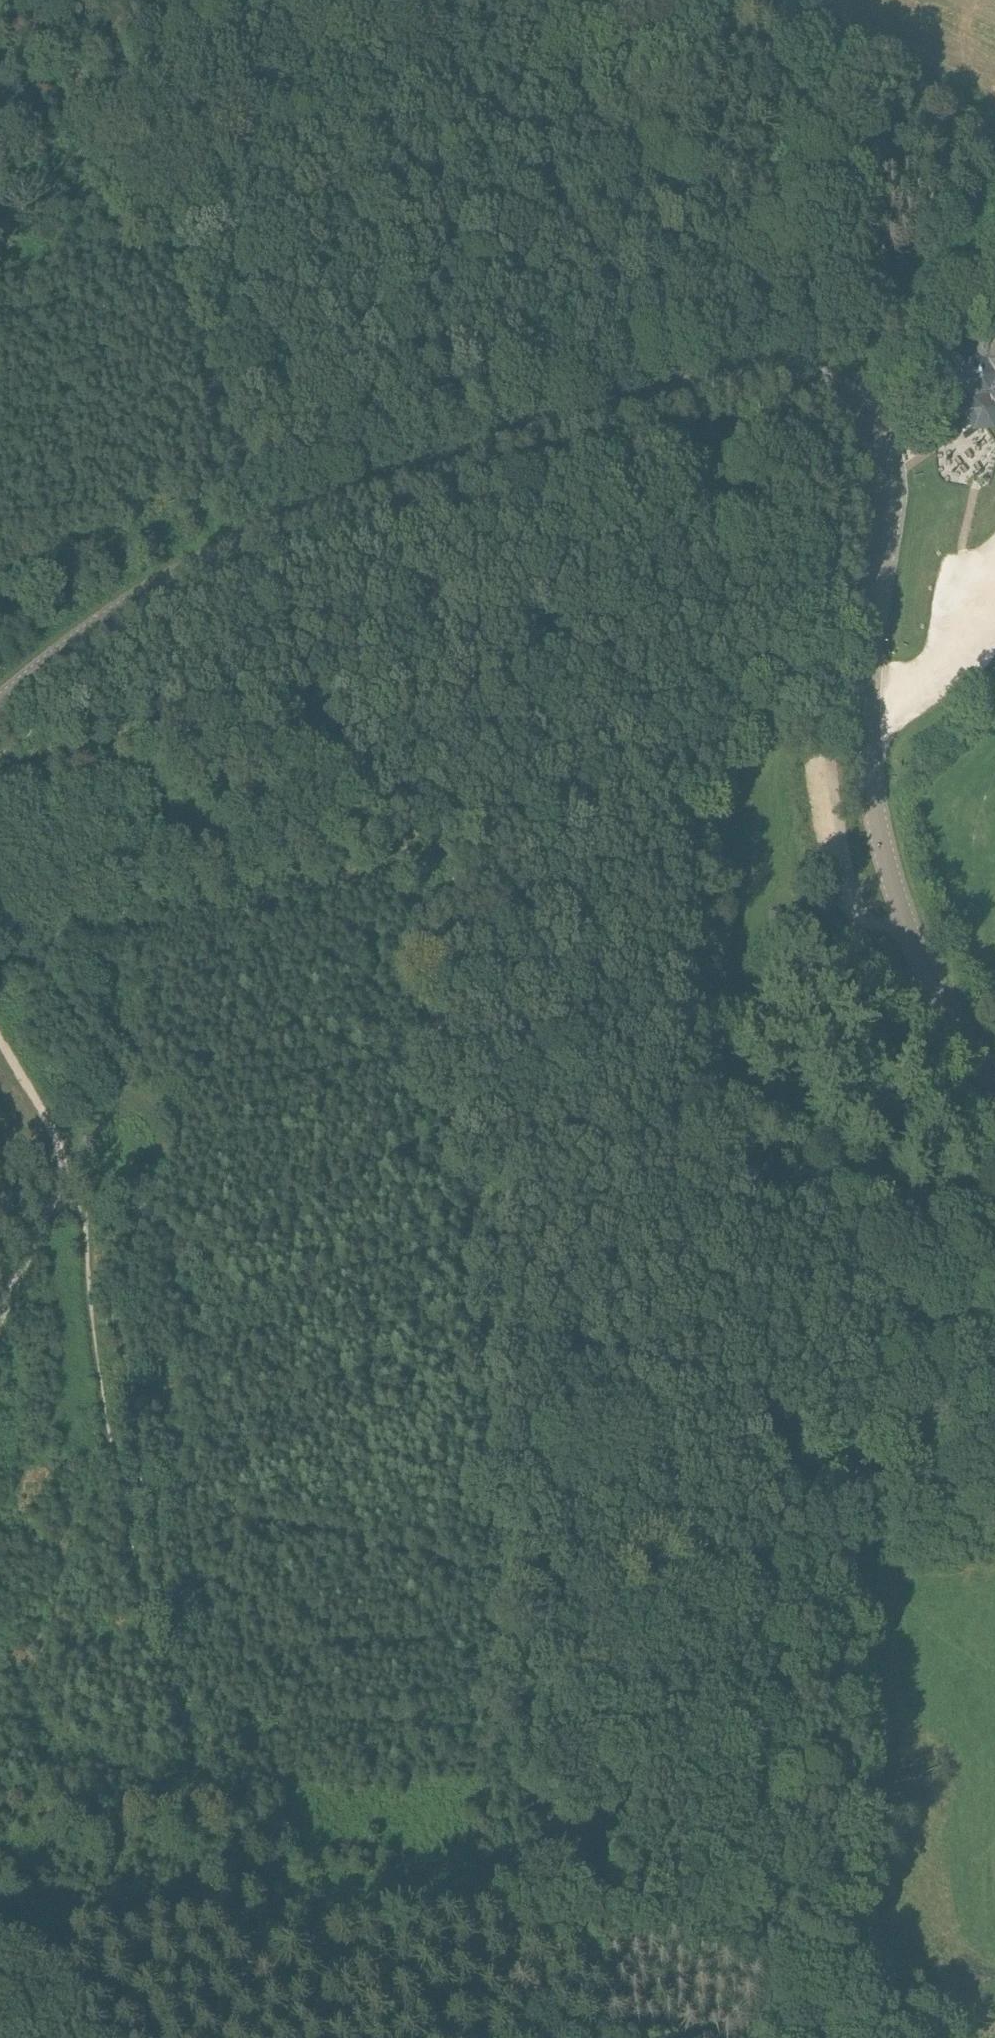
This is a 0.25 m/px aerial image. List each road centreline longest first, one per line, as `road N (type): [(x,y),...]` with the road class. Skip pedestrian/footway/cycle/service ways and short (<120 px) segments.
road 1 (tertiary): [(0,702),(161,585),(323,509),(737,375),(788,371),(850,402)]
road 2 (tertiary): [(850,402),(877,435),(890,483),(868,669),(869,765),(882,845),(942,1003),(994,1080)]
road 3 (unclassified): [(850,402),(994,302)]
road 4 (track): [(0,1319),(66,1159)]
road 5 (track): [(66,1159),(0,1042)]

